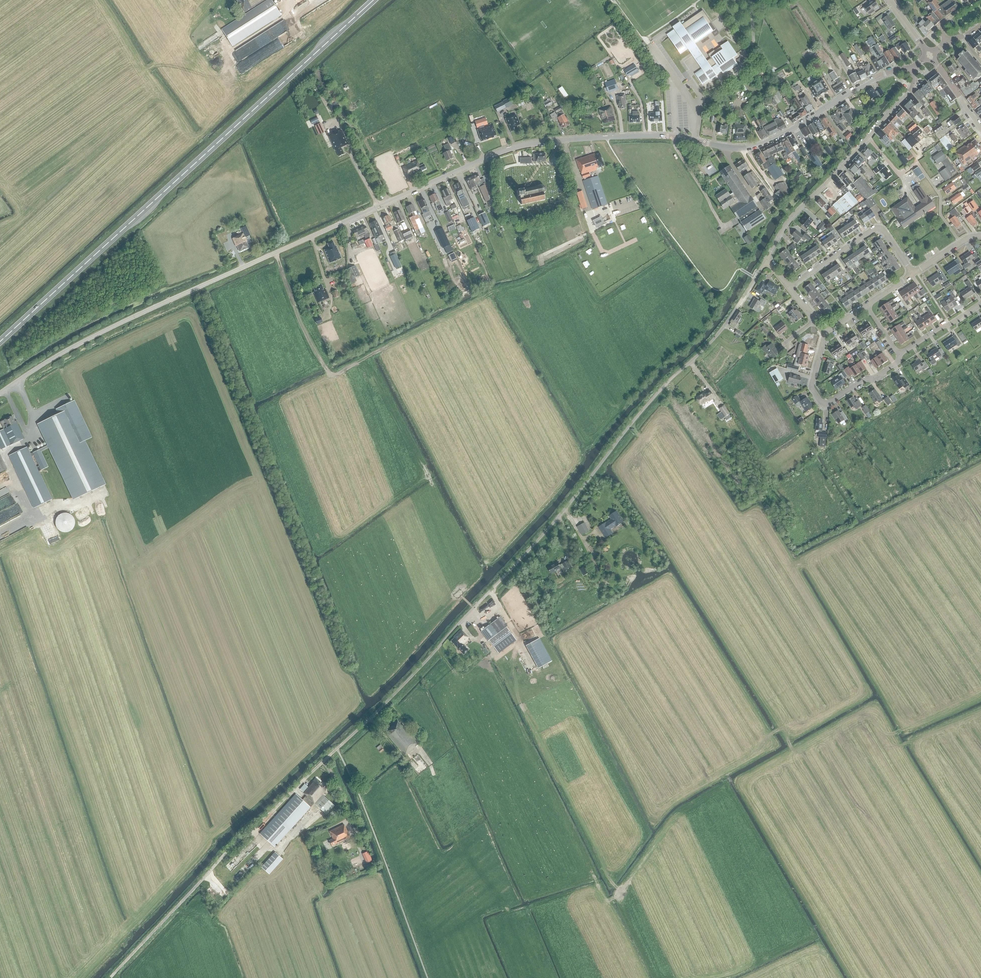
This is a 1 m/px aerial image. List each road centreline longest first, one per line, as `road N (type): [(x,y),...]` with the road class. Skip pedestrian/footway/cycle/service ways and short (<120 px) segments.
road 1 (unclassified): [(337,749),(542,535),(658,393),(723,328),(766,260)]
road 2 (unclassified): [(0,394),(121,323),(482,159),(553,141)]
road 3 (primary): [(0,341),(374,0)]
road 4 (track): [(111,977),(235,843),(337,749)]
road 5 (residential): [(627,136),(754,147),(879,76),(913,67)]
road 6 (residential): [(601,359),(709,275),(632,162),(627,136)]
road 7 (residential): [(766,260),(791,217),(907,96),(913,67)]
road 8 (track): [(861,516),(827,456),(914,394),(898,361)]
road 9 (residential): [(788,287),(878,228),(913,274)]
road 10 (residential): [(824,334),(812,384),(825,404),(899,355)]

